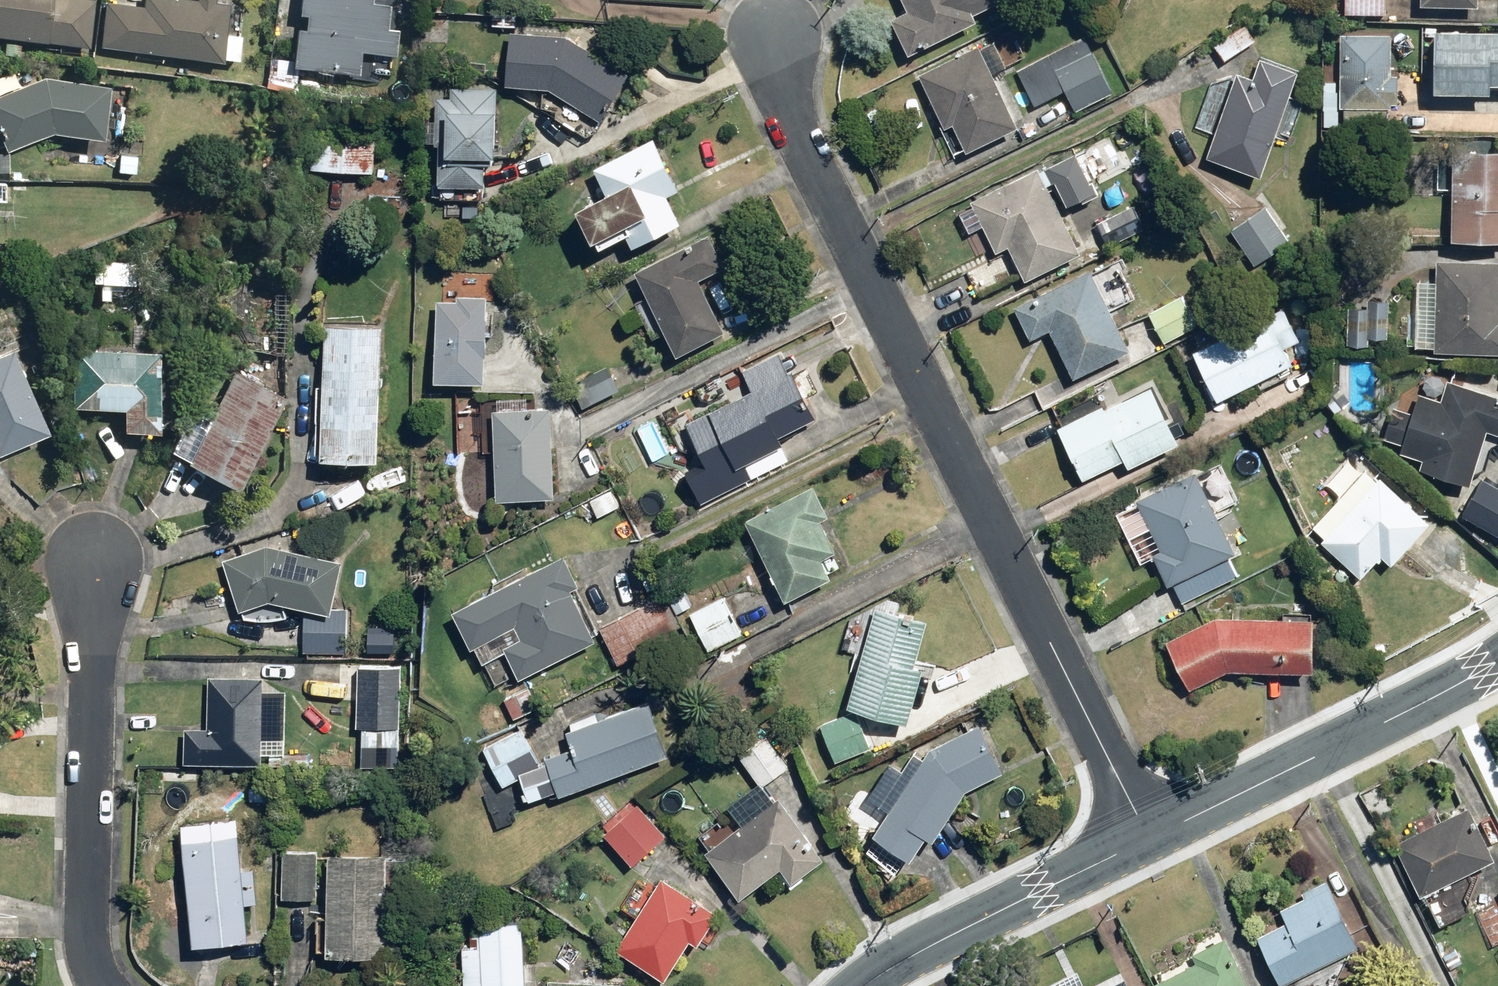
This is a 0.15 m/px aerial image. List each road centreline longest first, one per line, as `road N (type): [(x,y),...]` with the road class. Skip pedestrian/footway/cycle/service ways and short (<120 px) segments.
road 1 (residential): [(1147,838),(782,93),(777,21)]
road 2 (residential): [(105,985),(89,924),(93,545)]
road 3 (residential): [(1147,838),(1417,708),(1497,660)]
road 4 (residential): [(865,985),(890,964),(1147,838)]

